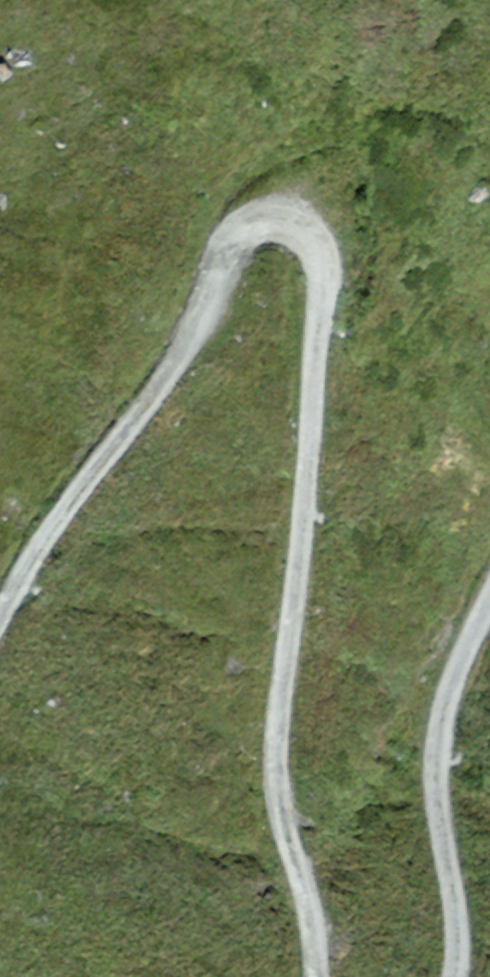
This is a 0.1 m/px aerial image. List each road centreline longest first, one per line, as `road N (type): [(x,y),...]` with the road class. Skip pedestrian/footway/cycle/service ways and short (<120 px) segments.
road 1 (track): [(0,626),(42,546),(190,346),(215,272),(241,232),(268,218),(306,232),(319,254),(322,299),(298,582),(274,754),(315,976)]
road 2 (track): [(454,976),(436,756),(447,698),(489,591)]

